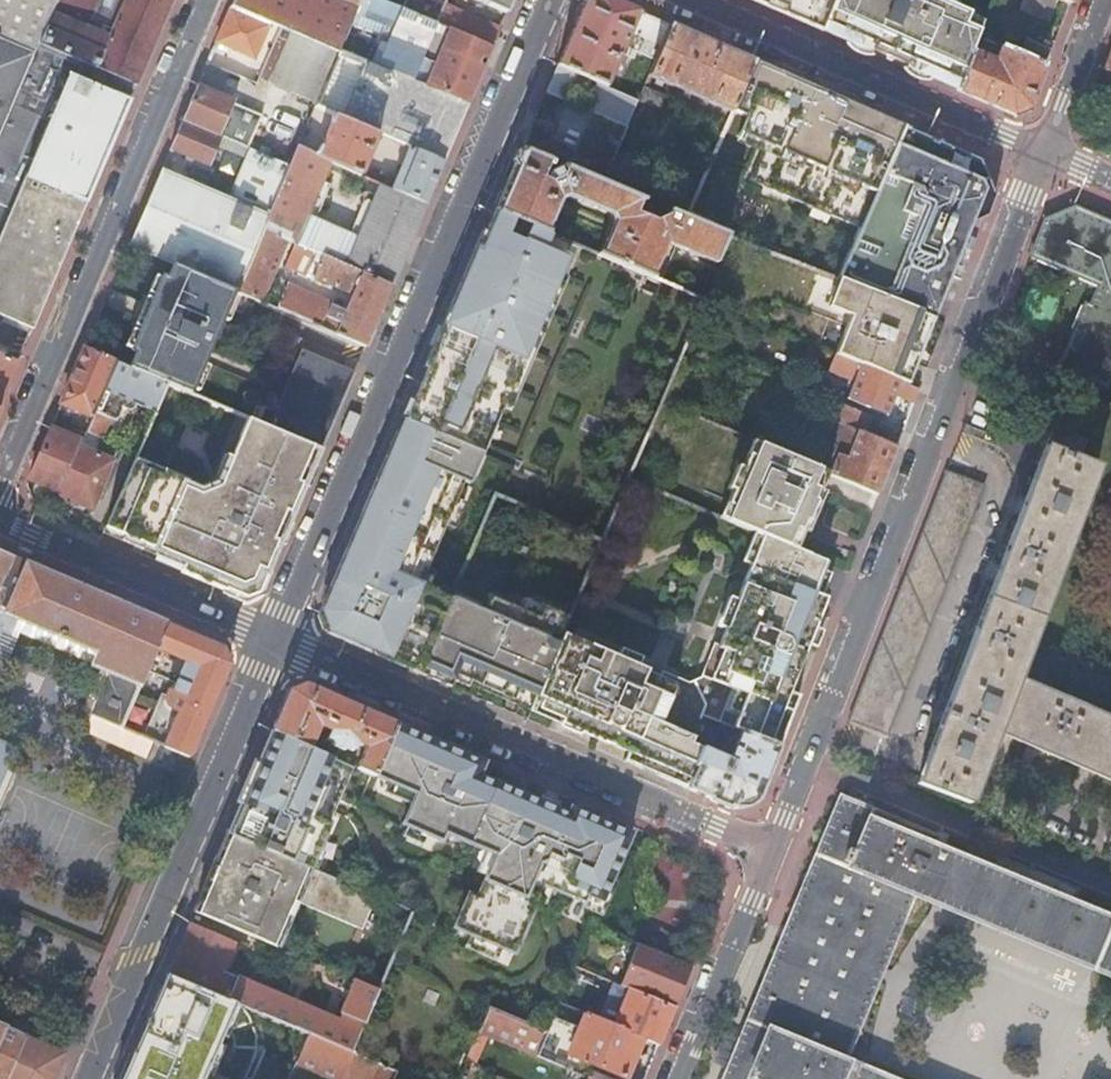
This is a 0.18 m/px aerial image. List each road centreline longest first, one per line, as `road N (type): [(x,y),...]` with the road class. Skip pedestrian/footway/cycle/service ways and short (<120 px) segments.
road 1 (tertiary): [(550,0),(276,638)]
road 2 (residential): [(0,487),(208,0)]
road 3 (residential): [(276,638),(716,826)]
road 4 (tertiary): [(276,638),(89,1078)]
road 5 (residential): [(1043,152),(684,0)]
road 6 (residential): [(898,755),(998,490),(981,455),(933,435)]
road 7 (residential): [(821,726),(933,435)]
road 8 (residential): [(933,435),(1043,152)]
road 9 (residential): [(0,519),(276,638)]
road 10 (residential): [(677,1078),(772,848)]
road 11 (residential): [(1043,152),(1102,0)]
road 12 (residential): [(772,848),(821,726)]

